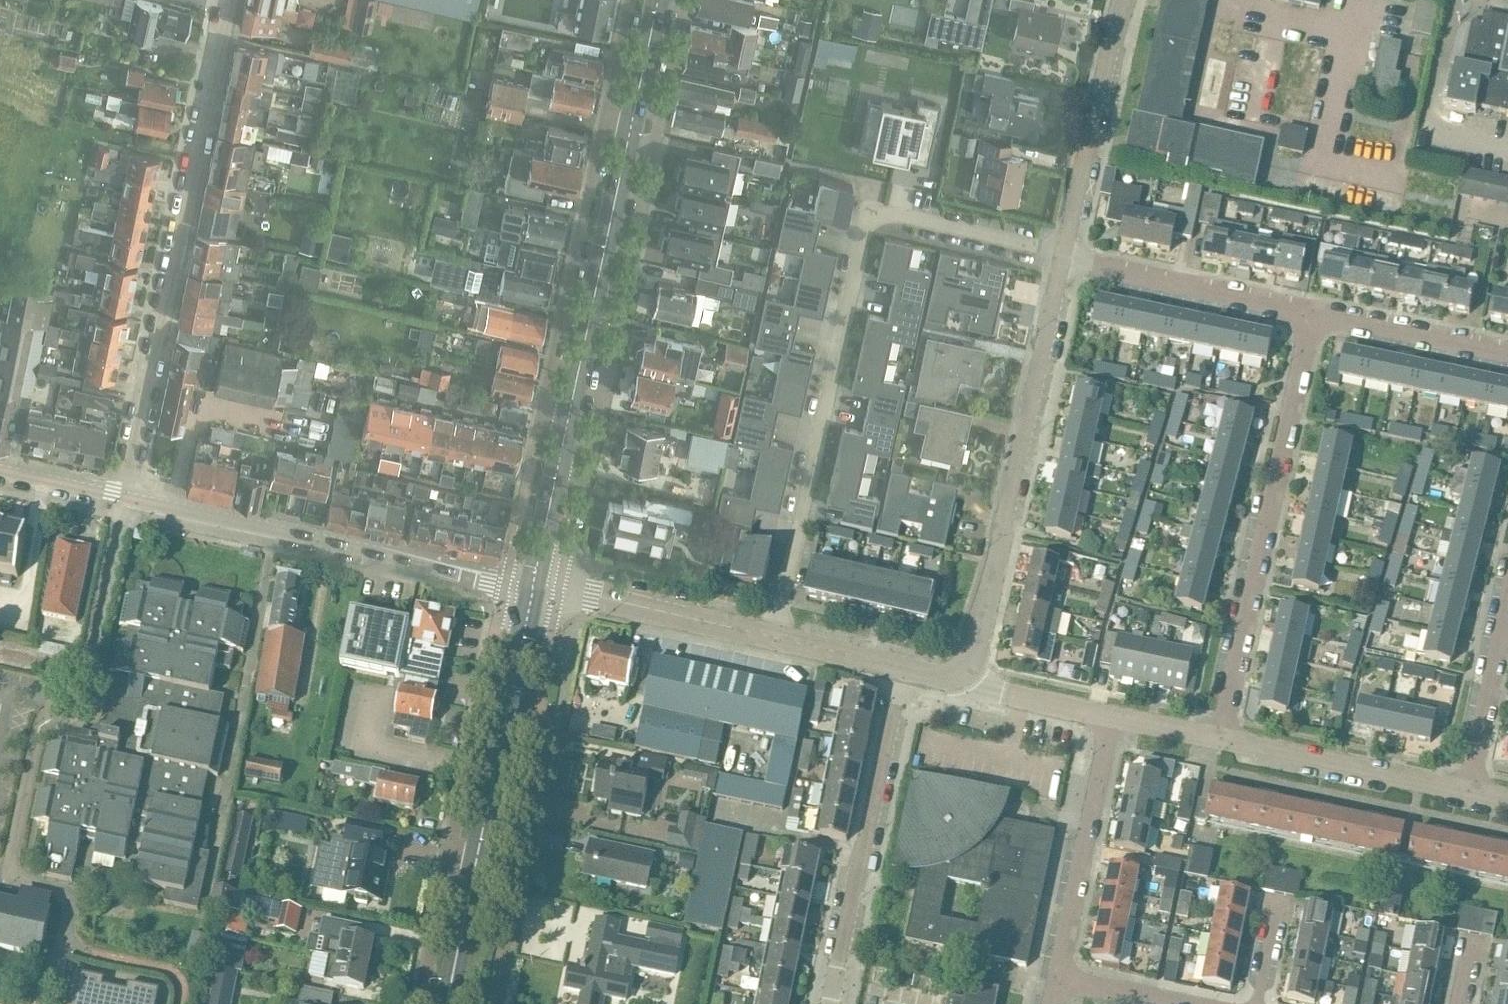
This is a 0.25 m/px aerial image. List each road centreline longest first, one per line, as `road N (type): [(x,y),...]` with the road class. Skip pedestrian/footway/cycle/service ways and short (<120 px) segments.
road 1 (residential): [(1063,253),(886,215),(861,224),(772,639)]
road 2 (residential): [(558,475),(584,475),(686,0)]
road 3 (residential): [(227,0),(125,498)]
road 4 (residential): [(568,428),(543,416),(632,0)]
road 5 (secondary): [(568,428),(659,0)]
road 6 (residential): [(1218,739),(1312,314)]
road 7 (residential): [(963,681),(1061,260)]
road 8 (tertiary): [(125,498),(533,588)]
road 9 (residential): [(836,1003),(901,667)]
road 10 (residential): [(1063,977),(1111,716)]
road 11 (residential): [(1063,253),(1108,0)]
road 12 (residential): [(1312,314),(1061,260)]
road 13 (residential): [(1466,794),(1218,739)]
road 14 (residential): [(418,1003),(468,762)]
road 15 (residential): [(772,639),(533,588)]
road 16 (residential): [(80,700),(93,672),(125,498)]
road 17 (residential): [(1507,355),(1312,314)]
road 18 (residential): [(1466,794),(1507,602)]
road 19 (secondary): [(497,768),(533,588)]
road 20 (secondary): [(447,1003),(481,834)]
road 21 (residential): [(490,1003),(523,844)]
road 22 (residential): [(1111,716),(963,681)]
road 23 (residential): [(1198,1003),(1063,977)]
road 24 (residential): [(523,844),(543,738),(540,712)]
road 25 (residential): [(901,667),(772,639)]
road 26 (tertiary): [(0,471),(125,498)]

